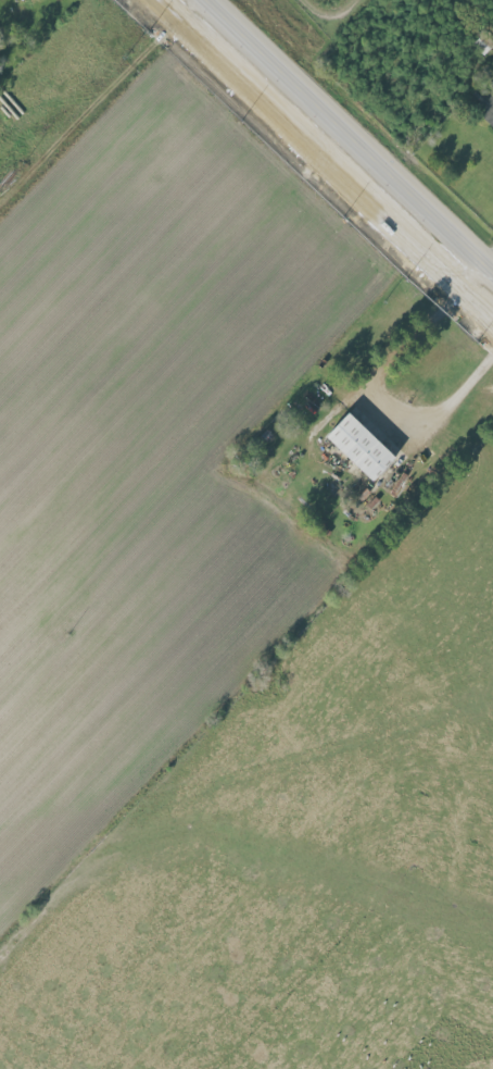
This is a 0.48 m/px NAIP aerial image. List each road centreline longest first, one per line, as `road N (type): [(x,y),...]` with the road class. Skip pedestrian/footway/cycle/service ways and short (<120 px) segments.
road 1 (primary): [(492,275),(202,0)]

